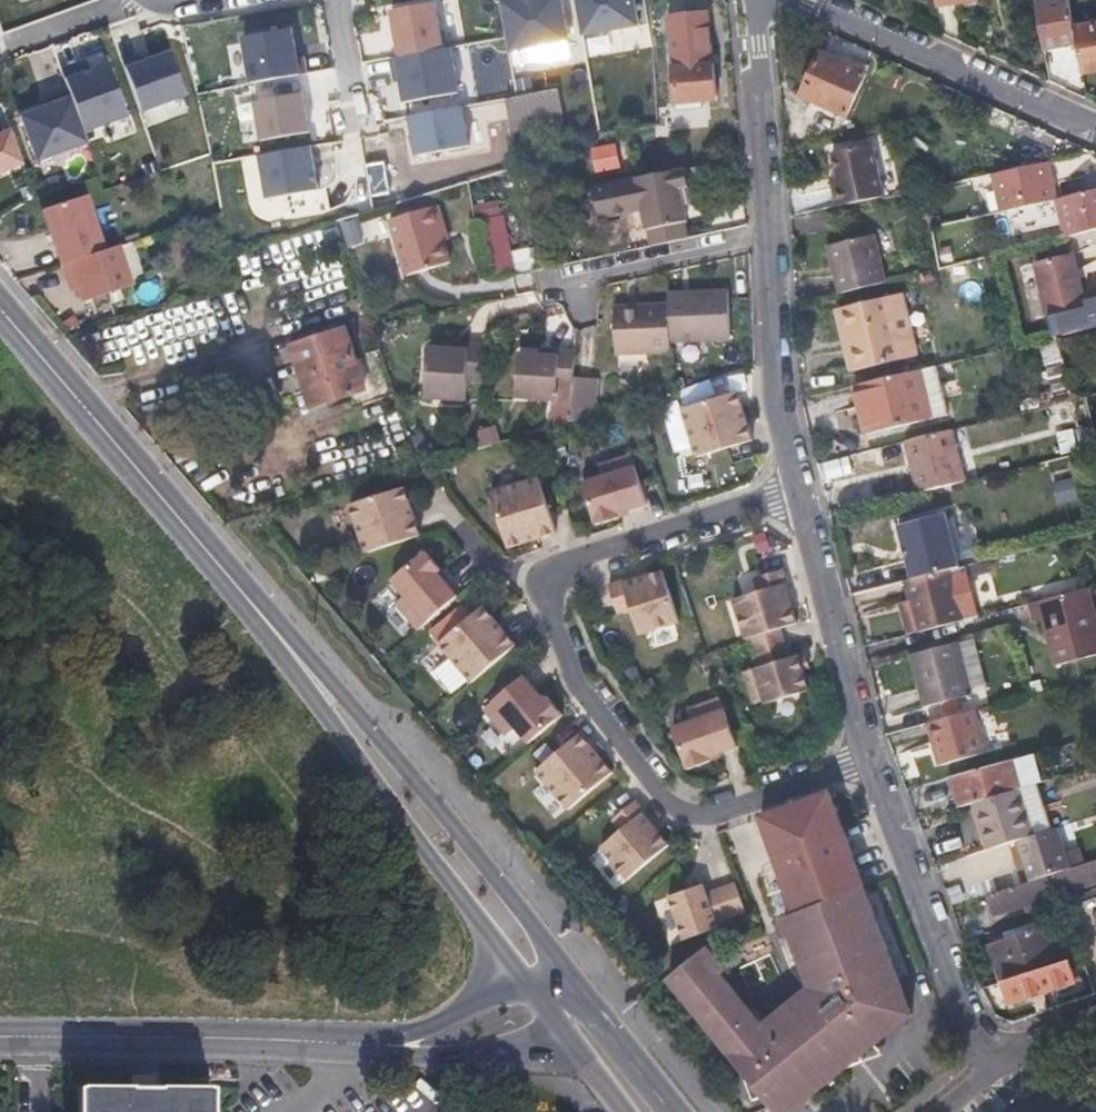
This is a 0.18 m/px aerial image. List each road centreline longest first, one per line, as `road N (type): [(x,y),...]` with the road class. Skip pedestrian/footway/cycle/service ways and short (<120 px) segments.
road 1 (residential): [(870,763),(721,814),(677,815),(597,719),(562,652),(551,589),(563,564),(796,489)]
road 2 (secondary): [(267,622),(272,662),(518,971),(560,995)]
road 3 (secondary): [(560,995),(549,957),(498,891),(267,622)]
road 4 (secondary): [(267,622),(0,308)]
road 5 (unclassified): [(0,1042),(382,1046)]
road 6 (residential): [(978,1057),(870,763)]
road 7 (residential): [(812,0),(1095,131)]
road 8 (residential): [(870,763),(796,489)]
road 9 (residential): [(796,489),(776,401),(766,242)]
road 10 (residential): [(766,242),(751,0)]
road 11 (residential): [(546,290),(766,242)]
road 12 (unclassified): [(382,1046),(478,1054),(509,1048),(535,1031),(560,995)]
road 13 (unclassified): [(560,995),(481,994),(382,1046)]
road 14 (secondary): [(675,1111),(597,1015),(560,995)]
road 15 (residential): [(0,52),(129,0)]
road 16 (residential): [(360,135),(337,0)]
road 17 (secondary): [(560,995),(574,1041),(622,1111)]
road 18 (residential): [(1095,1018),(978,1057)]

